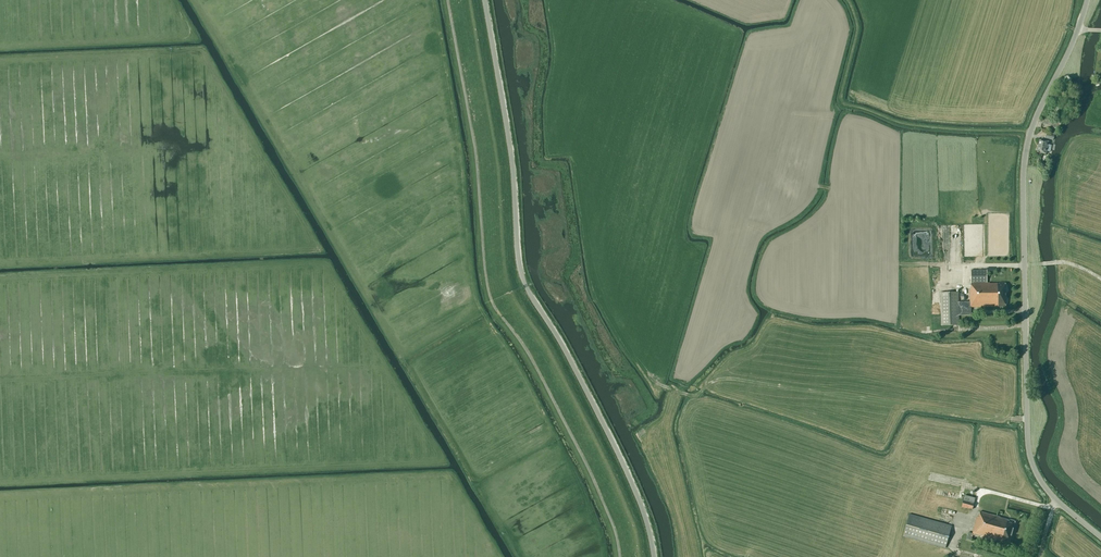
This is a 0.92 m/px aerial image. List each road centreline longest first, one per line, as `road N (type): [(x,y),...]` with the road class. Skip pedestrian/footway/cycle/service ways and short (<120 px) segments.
road 1 (unclassified): [(654,556),(627,473),(521,273),(484,0)]
road 2 (tertiary): [(1100,537),(1046,489),(1026,434),(1025,157),(1034,115),(1087,0)]
road 3 (track): [(485,315),(471,265),(463,167),(434,0)]
road 4 (track): [(1031,130),(913,125),(842,103),(857,31),(848,0)]

